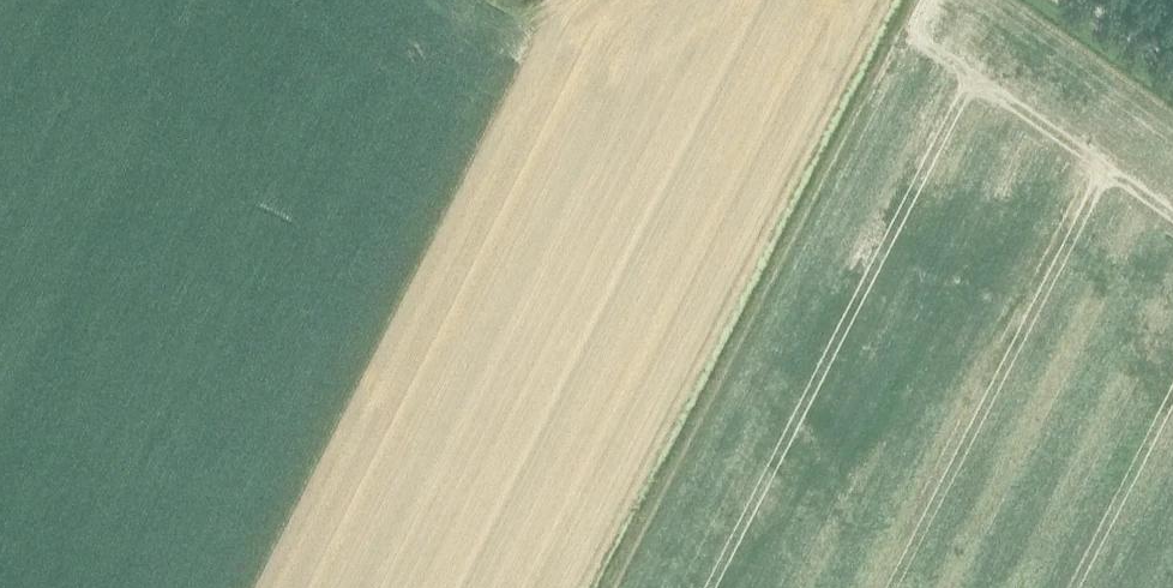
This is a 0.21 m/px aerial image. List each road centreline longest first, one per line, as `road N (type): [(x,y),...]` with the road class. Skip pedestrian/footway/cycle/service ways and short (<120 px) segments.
road 1 (unclassified): [(1172,74),(1072,0)]

